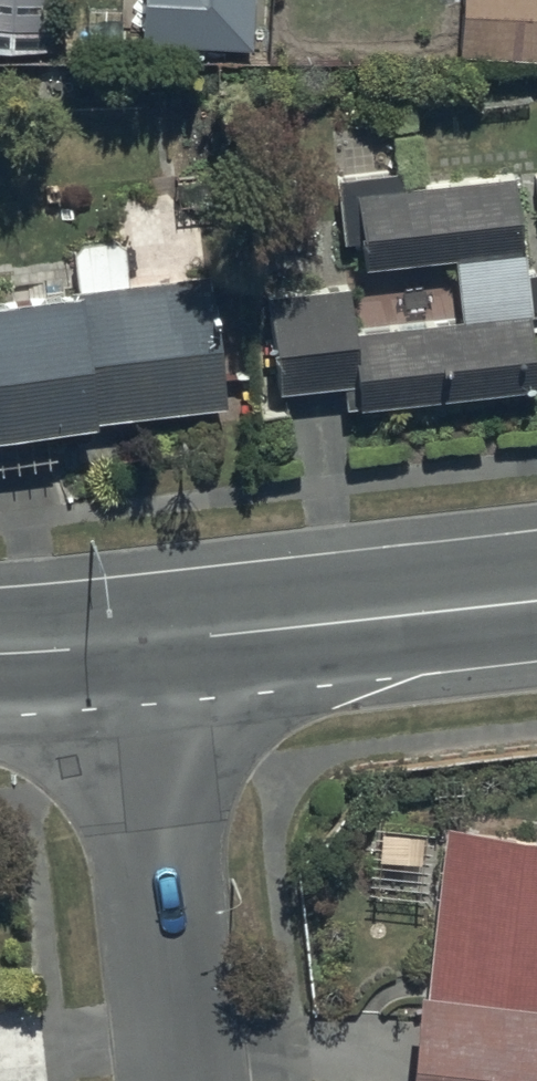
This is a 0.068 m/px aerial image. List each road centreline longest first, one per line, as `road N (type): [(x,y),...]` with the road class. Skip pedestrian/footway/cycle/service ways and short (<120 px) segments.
road 1 (residential): [(186,1080),(137,644)]
road 2 (tertiary): [(137,644),(536,598)]
road 3 (tertiary): [(0,656),(137,644)]

